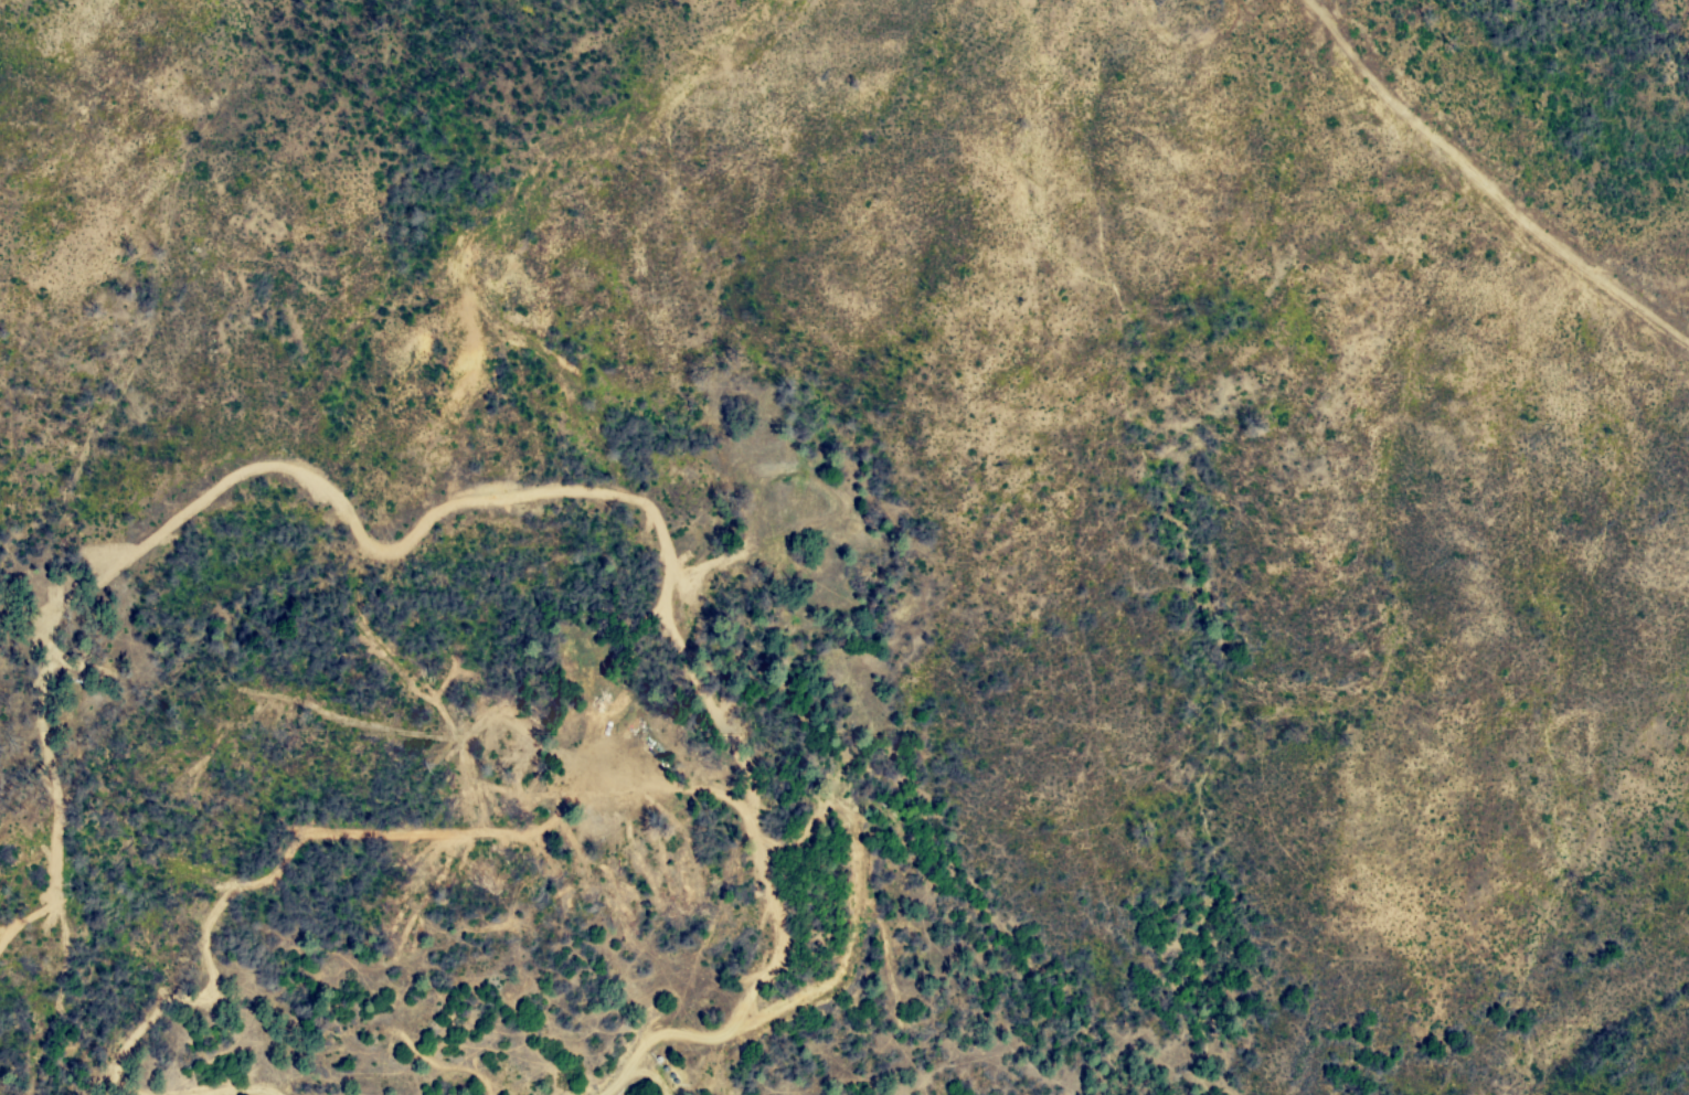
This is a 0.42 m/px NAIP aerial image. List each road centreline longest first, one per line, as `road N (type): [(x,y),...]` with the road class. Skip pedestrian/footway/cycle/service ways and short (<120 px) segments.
road 1 (track): [(831,0),(810,36),(757,74),(694,94),(672,118),(555,164),(472,240),(467,263),(486,317),(557,373),(660,509),(691,576),(669,616),(677,642),(753,802),(747,847),(686,1039),(630,1094)]
road 2 (track): [(1688,340),(1584,267),(1495,193),(1456,148),(1401,114),(1309,0)]

